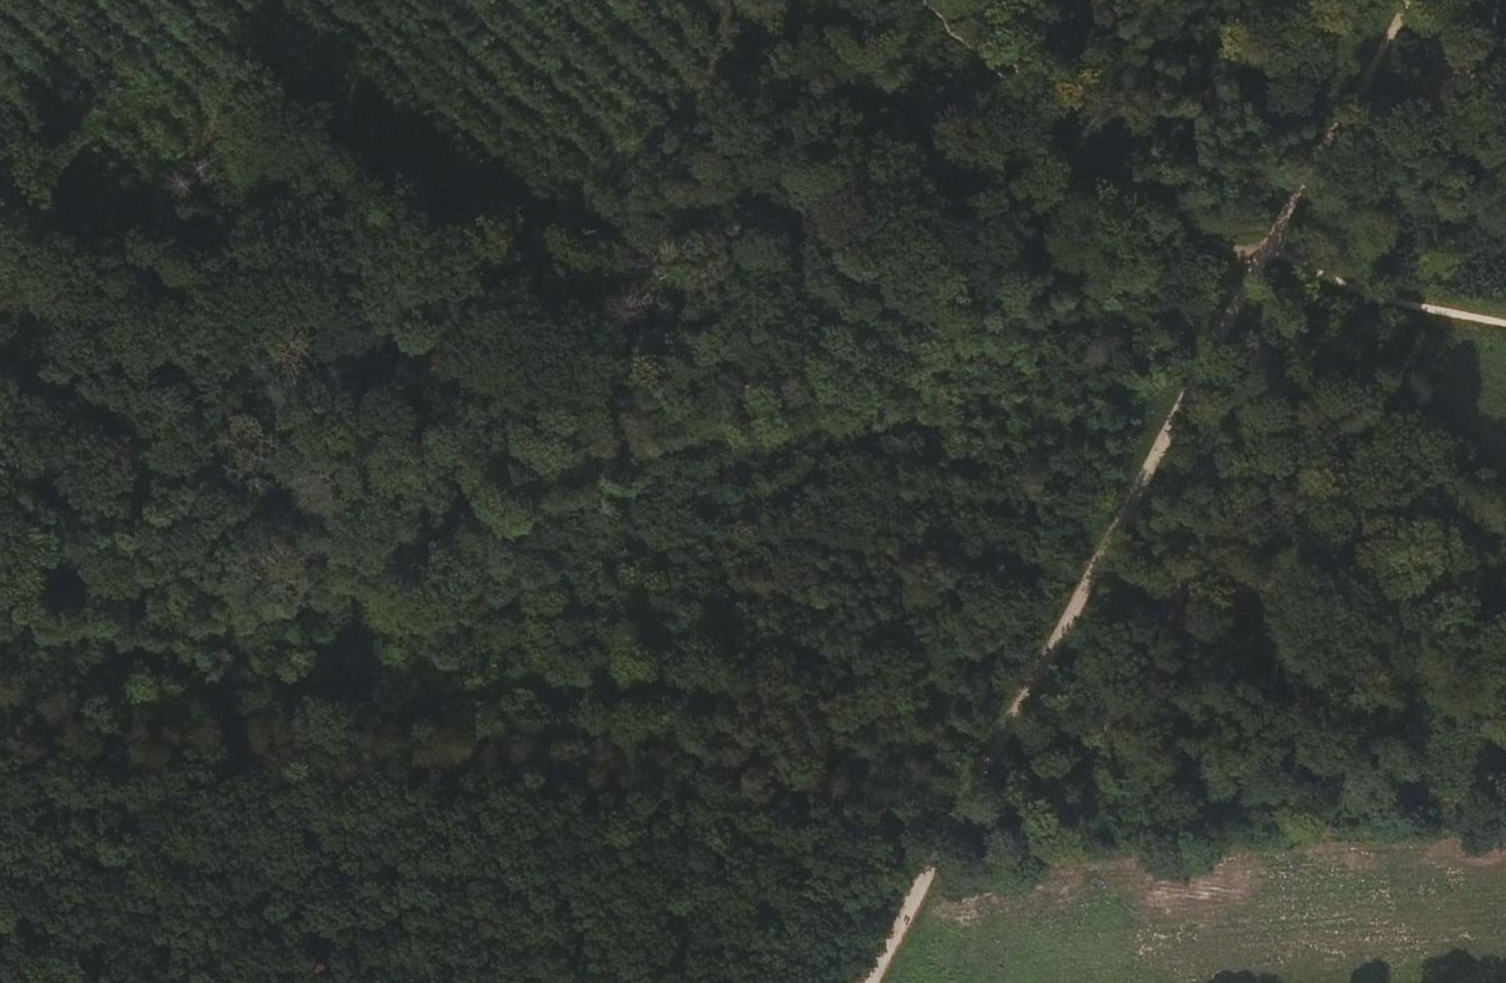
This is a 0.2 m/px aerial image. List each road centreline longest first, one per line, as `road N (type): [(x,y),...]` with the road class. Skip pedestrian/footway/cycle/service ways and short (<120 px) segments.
road 1 (track): [(873,982),(1251,260)]
road 2 (track): [(1505,331),(1251,260)]
road 3 (track): [(1251,260),(1329,125)]
road 4 (track): [(1329,125),(1401,0)]

